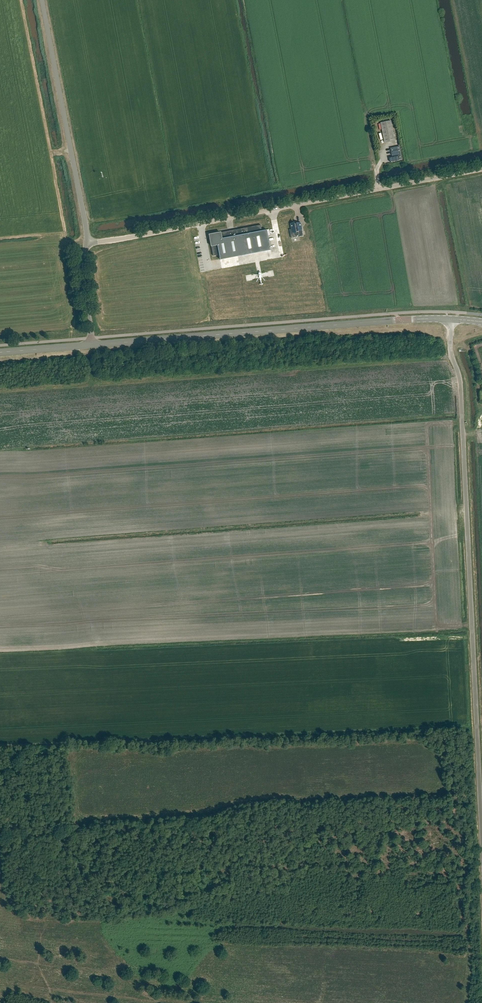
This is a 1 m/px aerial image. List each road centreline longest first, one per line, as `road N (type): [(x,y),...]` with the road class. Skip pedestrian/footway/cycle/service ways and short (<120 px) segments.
road 1 (unclassified): [(481,835),(452,319)]
road 2 (unclassified): [(87,244),(481,169)]
road 3 (secondary): [(92,345),(452,319)]
road 4 (unclassified): [(87,244),(42,0)]

